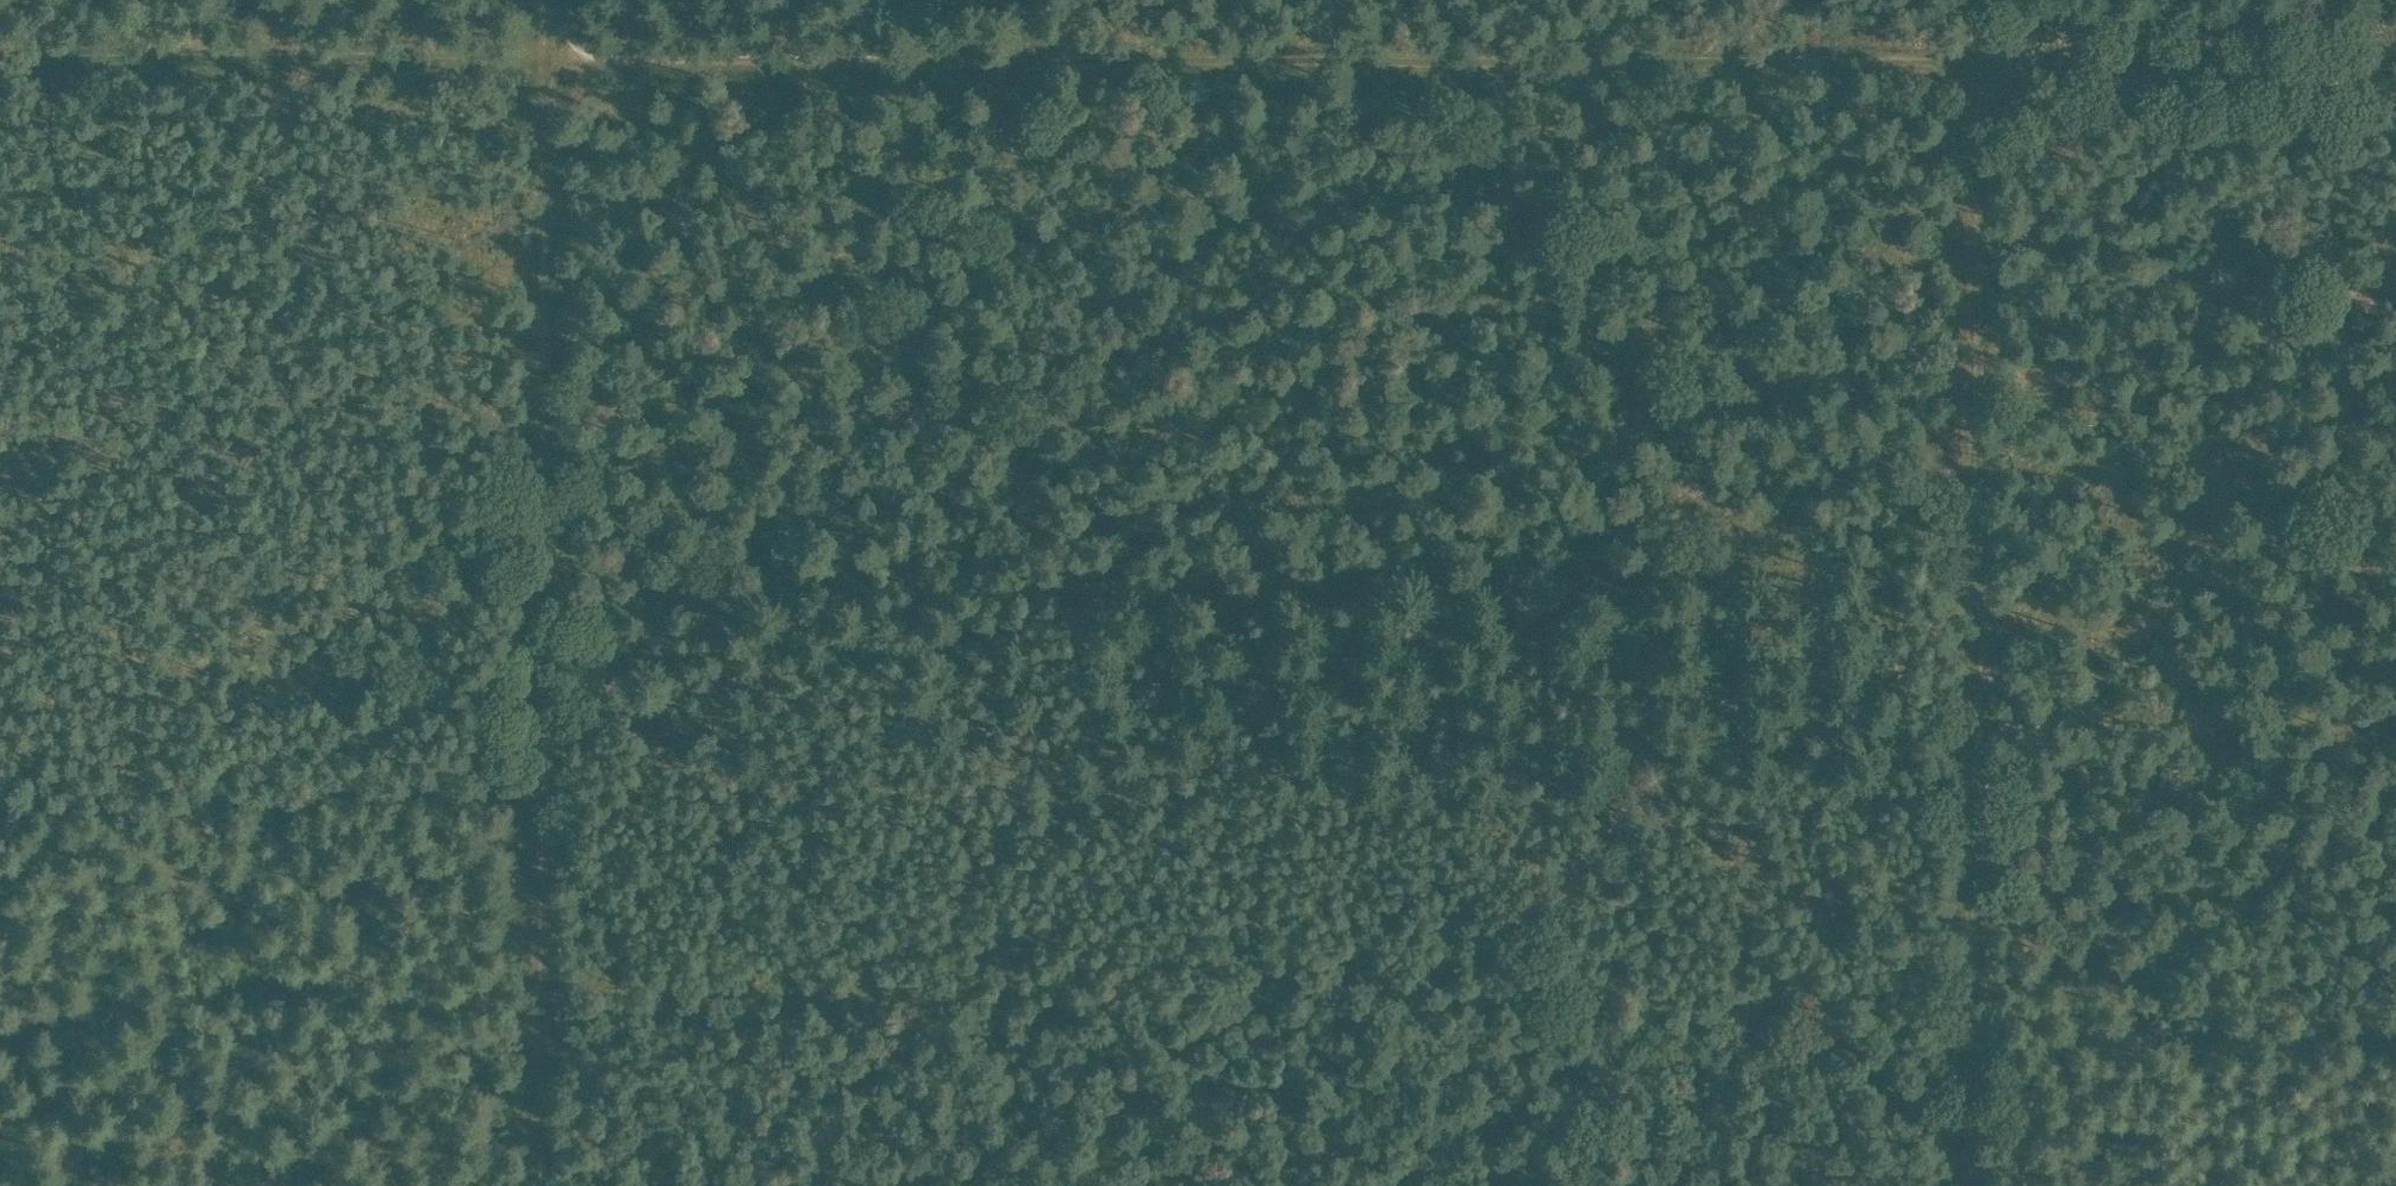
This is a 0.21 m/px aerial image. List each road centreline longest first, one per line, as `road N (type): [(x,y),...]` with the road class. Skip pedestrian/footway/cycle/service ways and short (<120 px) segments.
road 1 (track): [(536,55),(1978,60)]
road 2 (track): [(542,590),(1979,570)]
road 3 (track): [(536,55),(542,1185)]
road 4 (track): [(1978,60),(1974,1185)]
road 5 (track): [(0,60),(536,55)]
road 6 (track): [(1978,60),(2395,61)]

